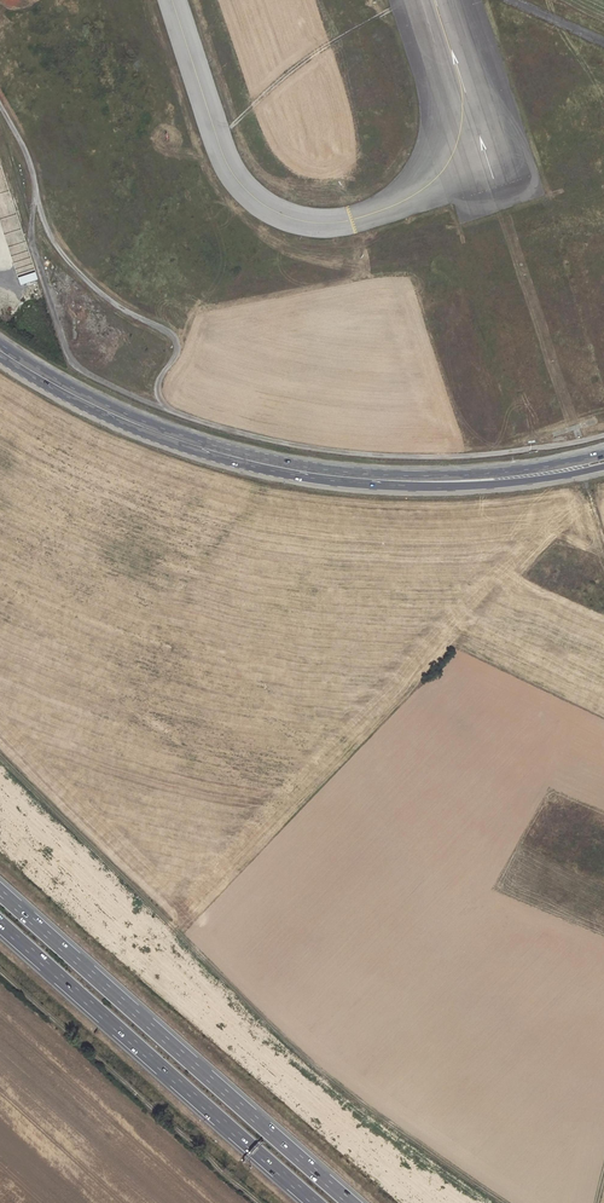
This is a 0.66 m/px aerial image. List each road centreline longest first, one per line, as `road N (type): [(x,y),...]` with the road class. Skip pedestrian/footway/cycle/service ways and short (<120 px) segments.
road 1 (track): [(507,1202),(329,1078),(0,756)]
road 2 (motorway): [(351,1202),(0,892)]
road 3 (motorway): [(0,923),(315,1202)]
road 4 (primary): [(0,350),(158,433),(255,463),(365,479)]
road 5 (track): [(0,972),(259,1202)]
road 6 (primary): [(603,455),(498,473),(365,479)]
road 7 (primary): [(365,479),(498,485),(603,467)]

